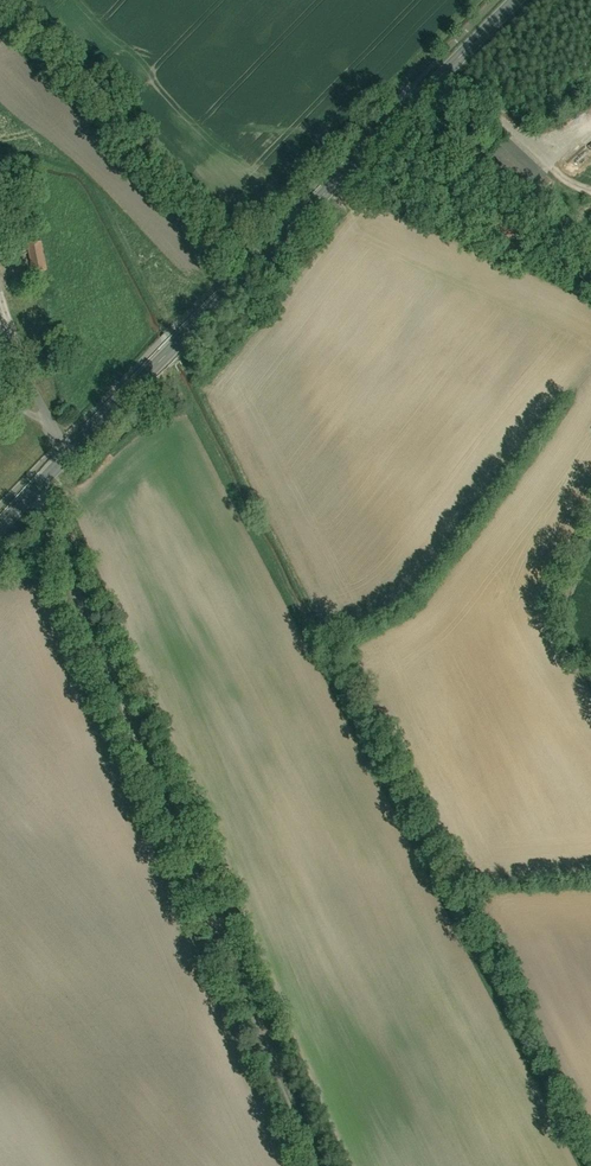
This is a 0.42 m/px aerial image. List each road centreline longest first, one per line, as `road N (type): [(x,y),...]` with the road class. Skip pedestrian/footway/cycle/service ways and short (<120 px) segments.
road 1 (tertiary): [(513,0),(0,526)]
road 2 (track): [(319,1165),(30,495)]

